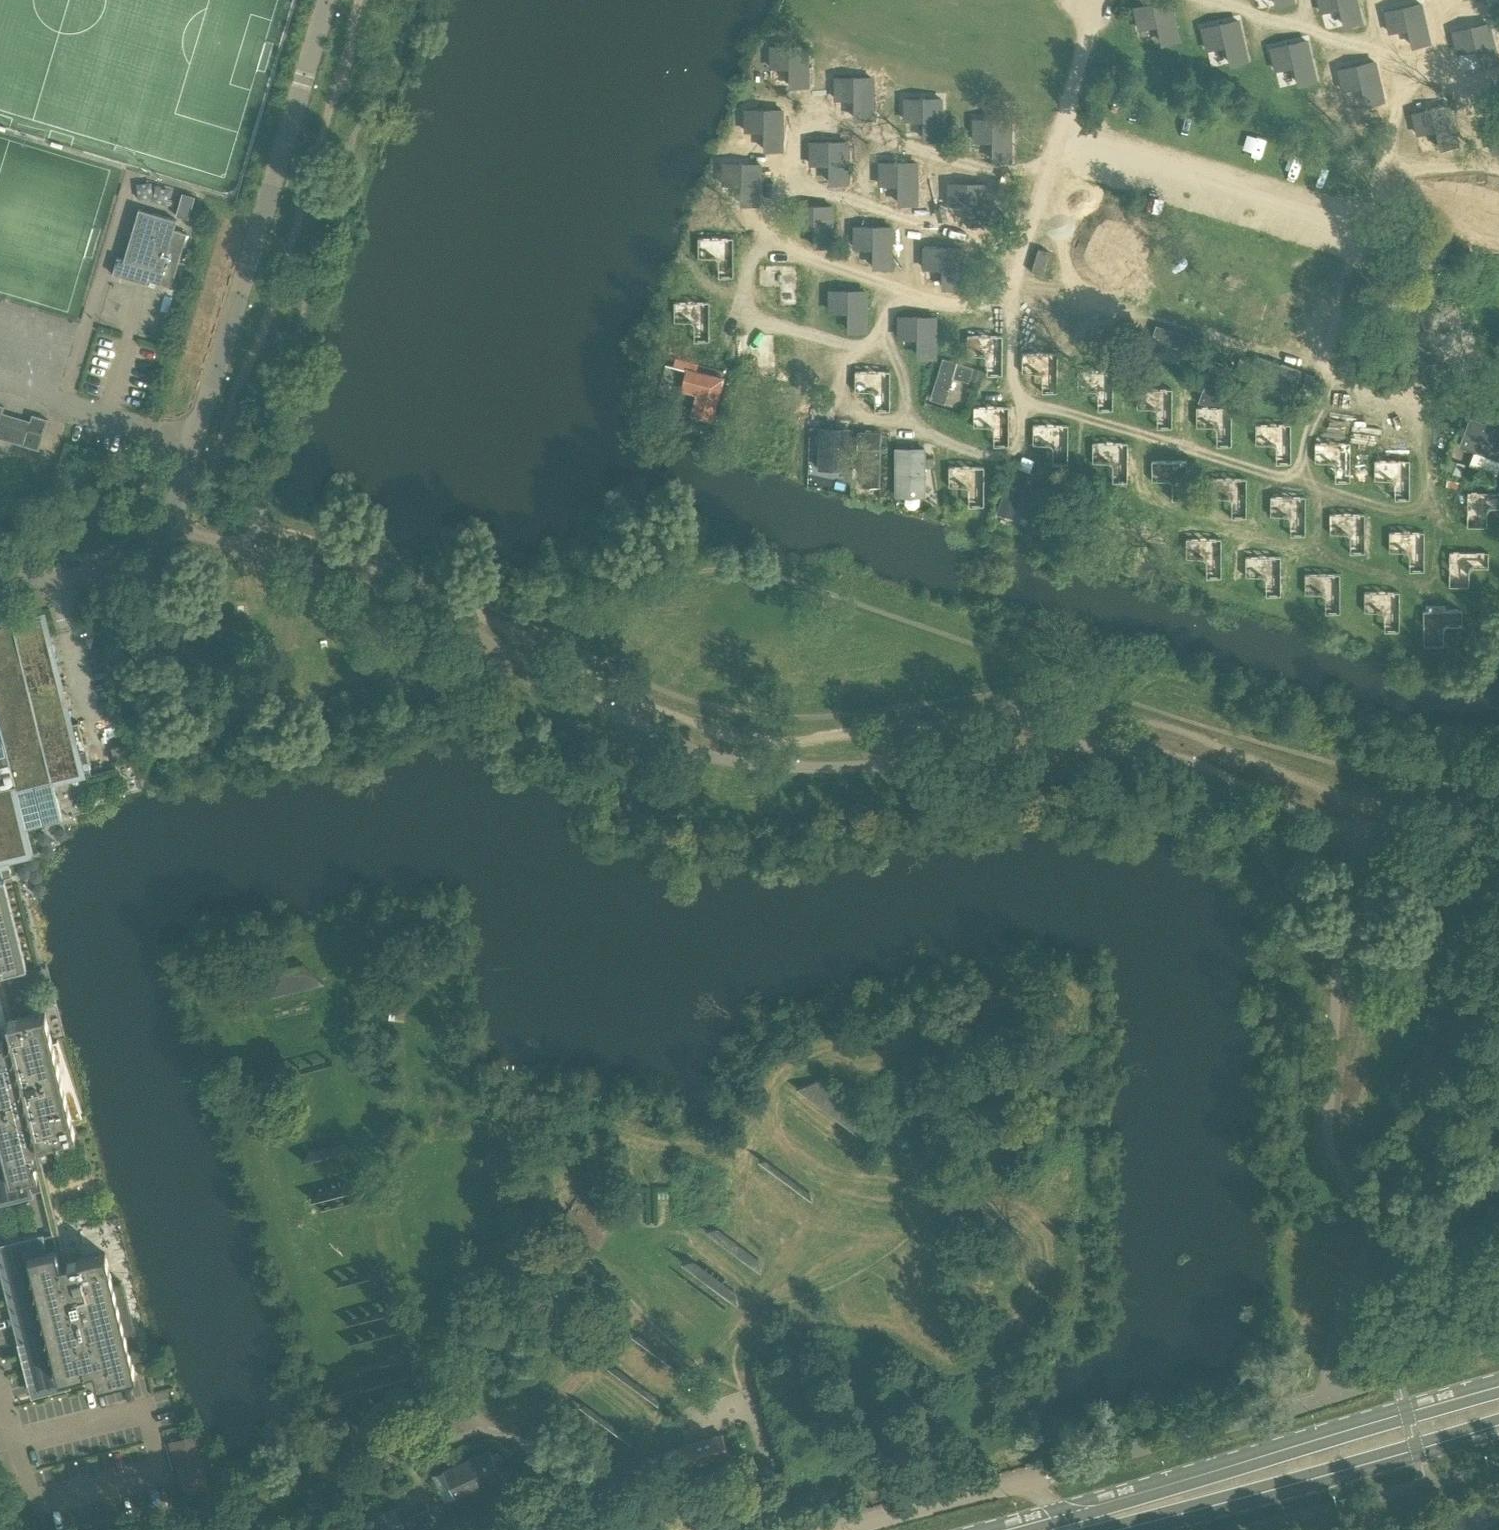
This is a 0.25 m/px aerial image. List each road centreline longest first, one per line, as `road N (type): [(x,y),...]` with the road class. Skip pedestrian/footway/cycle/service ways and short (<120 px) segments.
road 1 (track): [(1098,0),(1009,301),(1018,405),(1299,476),(1304,443),(1331,392)]
road 2 (unclassified): [(0,576),(112,574),(147,553),(170,526),(327,0)]
road 3 (primary): [(1498,1388),(1065,1515)]
road 4 (track): [(1018,405),(1020,438),(1010,453),(992,458),(946,443),(908,416),(901,354),(849,351),(743,306)]
road 5 (primary): [(1118,1529),(1498,1425)]
road 6 (track): [(1057,138),(1341,225)]
road 7 (track): [(1197,0),(1307,24),(1332,42),(1375,39),(1415,78)]
road 8 (unclassified): [(1065,1515),(1032,1482),(845,1529)]
road 9 (track): [(1299,476),(1412,512),(1424,496),(1421,435)]

